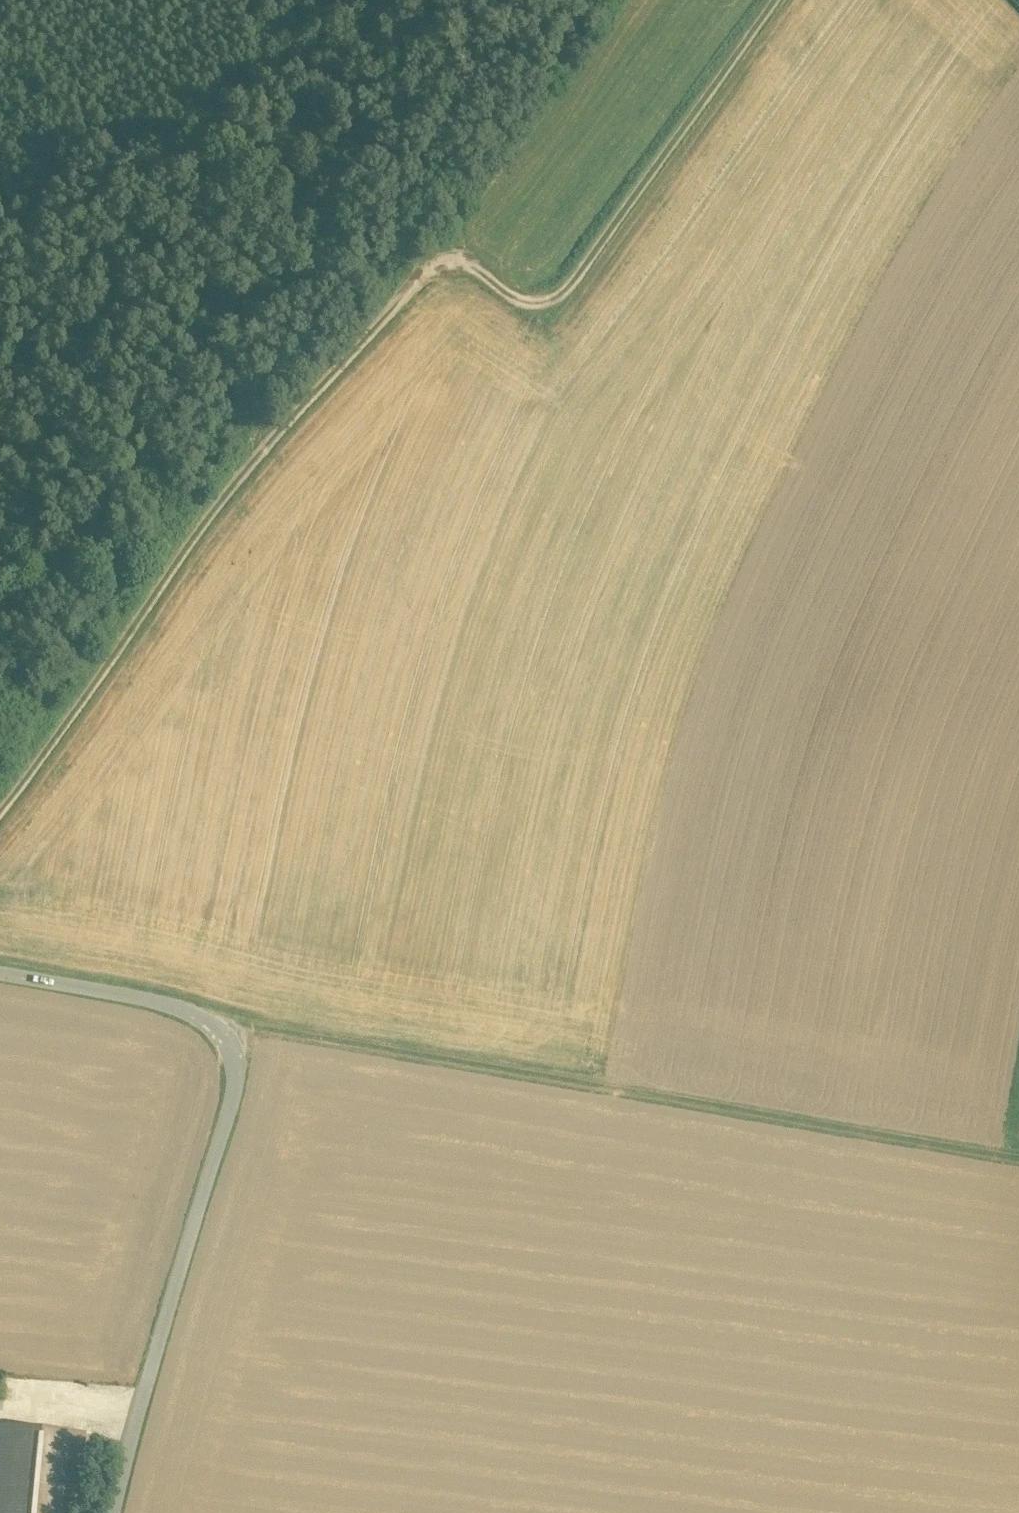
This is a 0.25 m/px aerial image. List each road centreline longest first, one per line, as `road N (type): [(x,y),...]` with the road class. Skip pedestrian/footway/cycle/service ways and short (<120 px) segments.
road 1 (track): [(246,1033),(318,1035),(1018,1155)]
road 2 (unclassified): [(0,972),(175,1005),(246,1033),(112,1512)]

